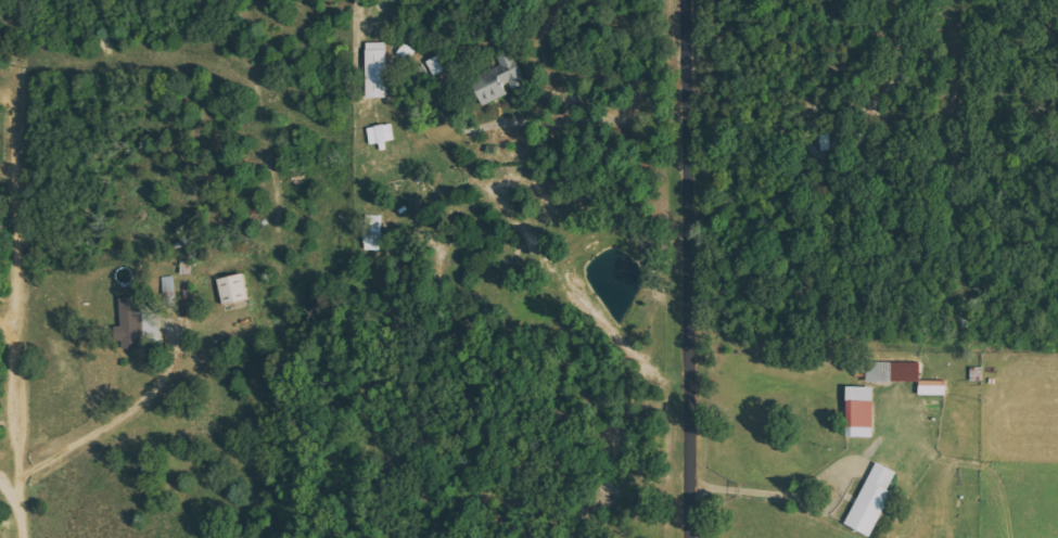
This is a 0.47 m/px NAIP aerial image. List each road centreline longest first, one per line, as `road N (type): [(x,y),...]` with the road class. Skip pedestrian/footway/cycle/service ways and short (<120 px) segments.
road 1 (residential): [(690,537),(688,0)]

